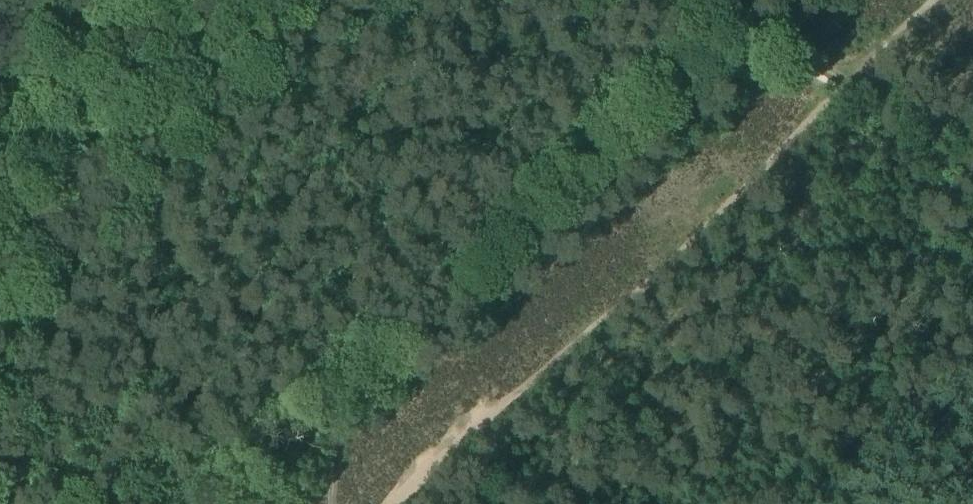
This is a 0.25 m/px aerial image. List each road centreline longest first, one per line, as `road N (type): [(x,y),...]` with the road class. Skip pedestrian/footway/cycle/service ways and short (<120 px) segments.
road 1 (track): [(935,0),(393,503)]
road 2 (track): [(328,503),(328,467),(477,281),(759,44)]
road 3 (track): [(720,0),(972,125)]

